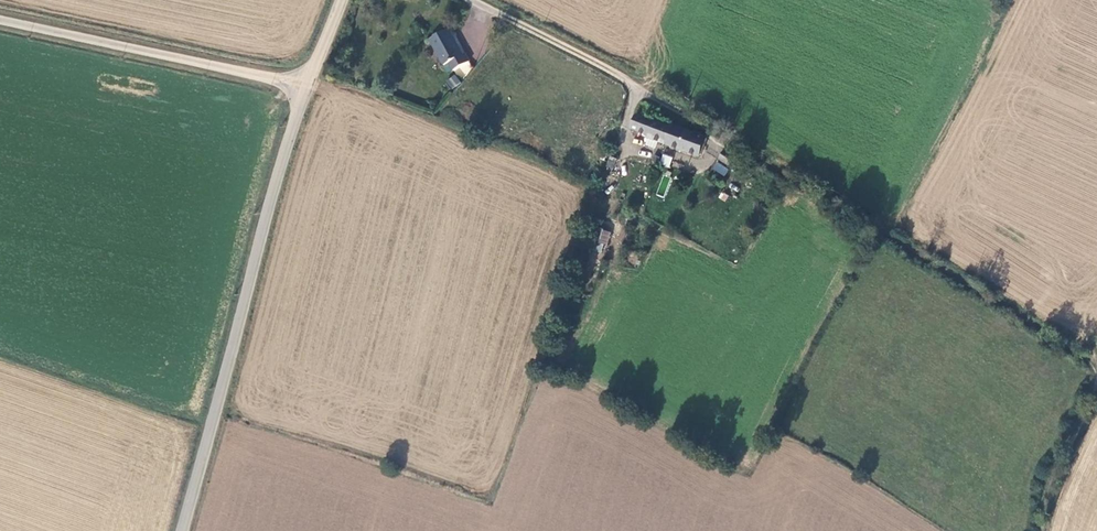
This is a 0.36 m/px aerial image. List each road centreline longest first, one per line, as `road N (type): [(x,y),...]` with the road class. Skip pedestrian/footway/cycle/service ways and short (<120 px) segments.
road 1 (unclassified): [(178,530),(306,90)]
road 2 (unclassified): [(306,90),(0,21)]
road 3 (track): [(472,0),(715,134)]
road 4 (track): [(1096,395),(1049,490),(1040,530)]

